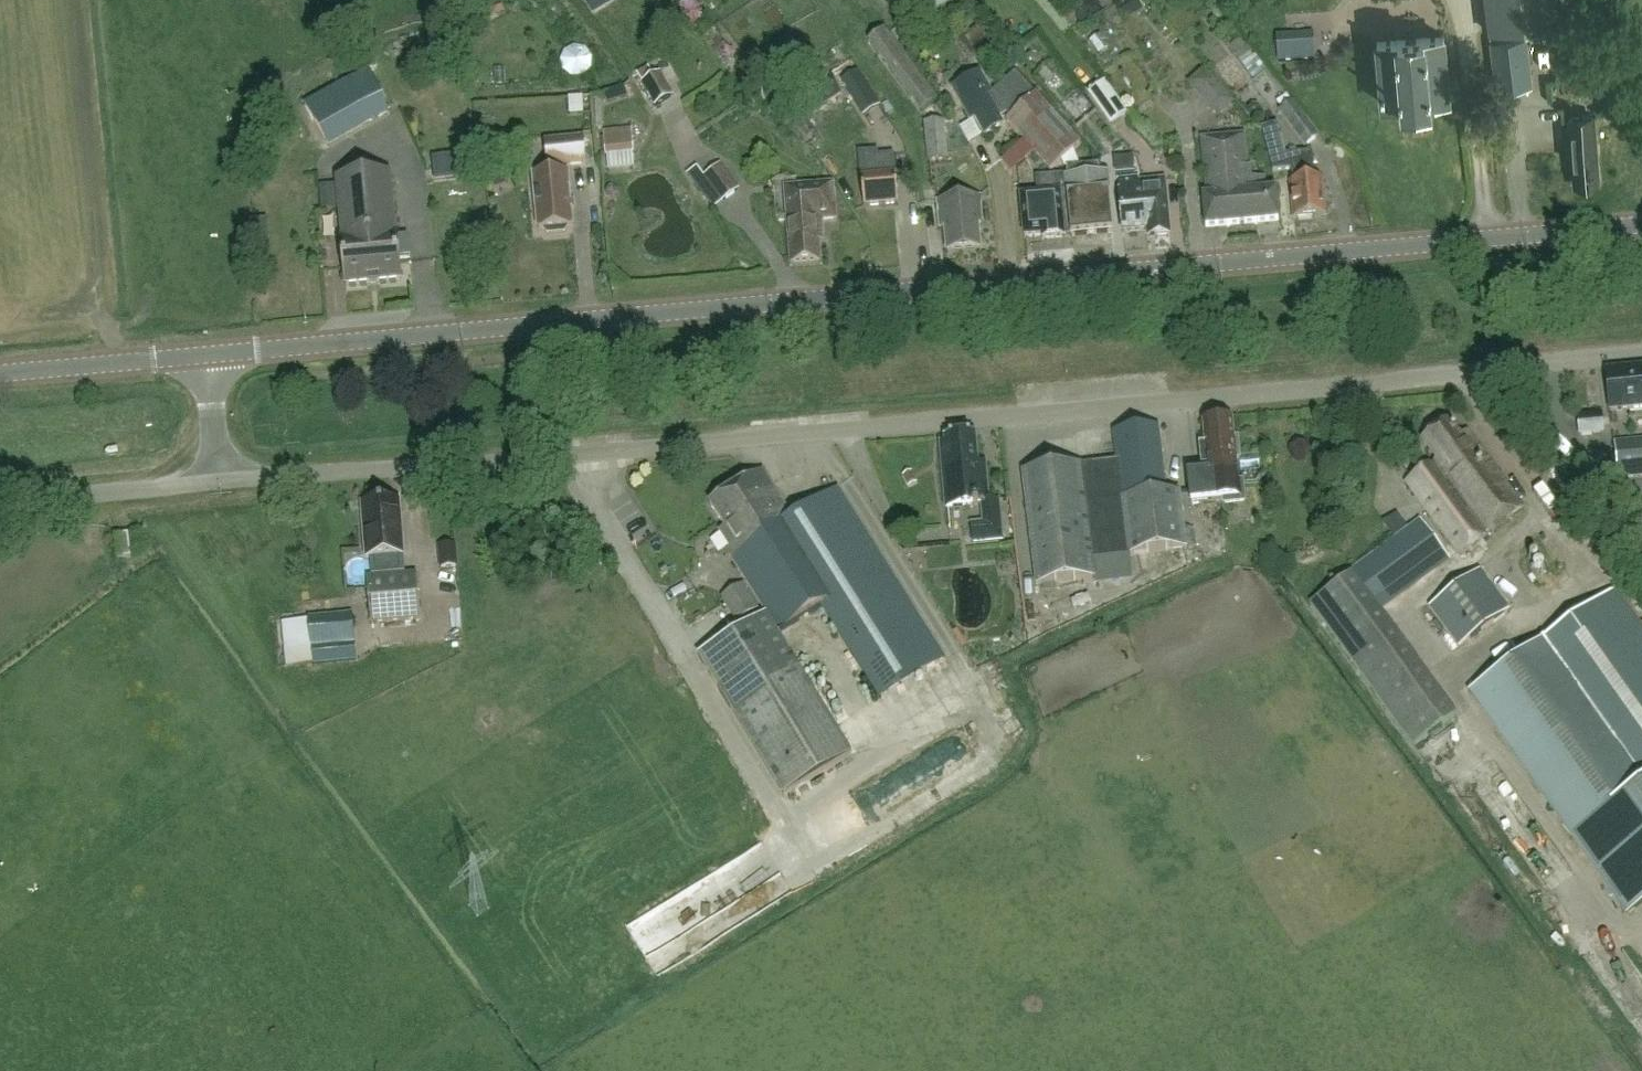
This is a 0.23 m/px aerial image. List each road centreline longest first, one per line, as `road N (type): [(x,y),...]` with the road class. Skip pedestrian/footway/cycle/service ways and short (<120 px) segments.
road 1 (tertiary): [(209,354),(1641,225)]
road 2 (unclassified): [(221,482),(1641,359)]
road 3 (unclassified): [(0,505),(221,482)]
road 4 (tertiary): [(0,373),(209,354)]
road 5 (unclassified): [(221,482),(209,354)]

